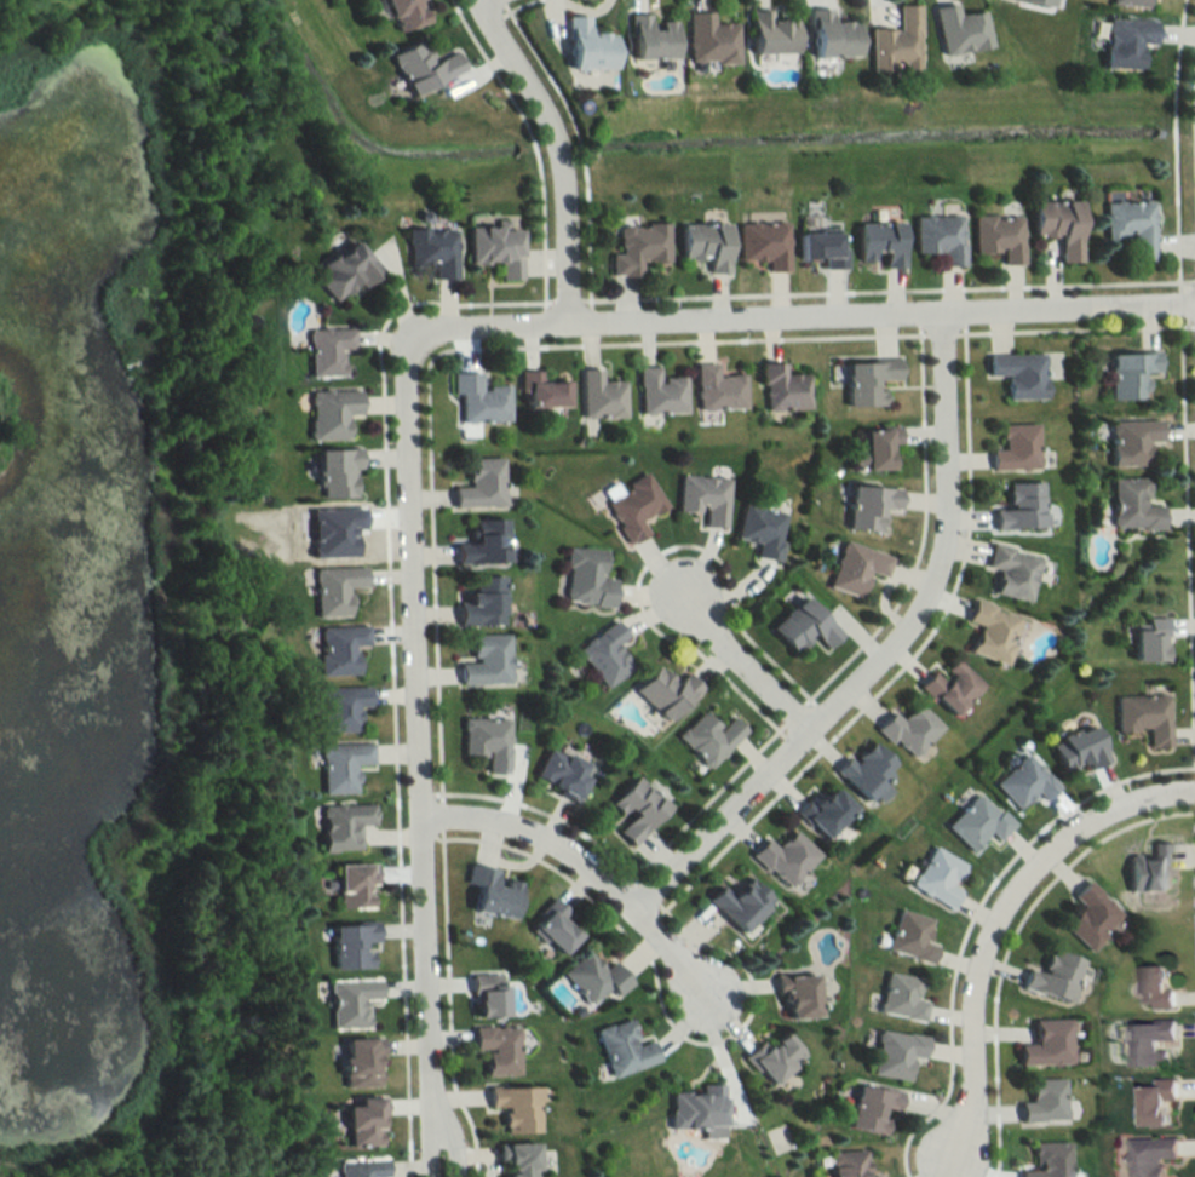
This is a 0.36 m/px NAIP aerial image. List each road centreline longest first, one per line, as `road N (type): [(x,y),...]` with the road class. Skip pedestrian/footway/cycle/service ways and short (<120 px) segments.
road 1 (residential): [(432,327),(406,349),(404,378),(433,1165)]
road 2 (residential): [(432,327),(1194,302)]
road 3 (residential): [(940,310),(944,509),(924,597),(891,643),(633,909)]
road 4 (residential): [(1194,789),(1103,814),(1027,869),(1000,905),(973,968),(971,1085),(961,1121)]
road 5 (residential): [(563,322),(550,149),(486,31),(478,0)]
road 6 (residential): [(419,814),(486,816),(561,848),(608,884),(684,966)]
road 7 (residential): [(662,614),(654,596),(666,569),(684,563),(709,578),(708,625),(662,614)]
road 8 (residential): [(684,966),(713,969),(725,981),(725,1006),(712,1017),(694,1018),(680,1007),(676,992),(684,966)]
road 9 (residential): [(940,1176),(924,1159),(926,1142),(961,1121),(975,1152),(956,1176)]
road 10 (residential): [(806,729),(708,625)]

